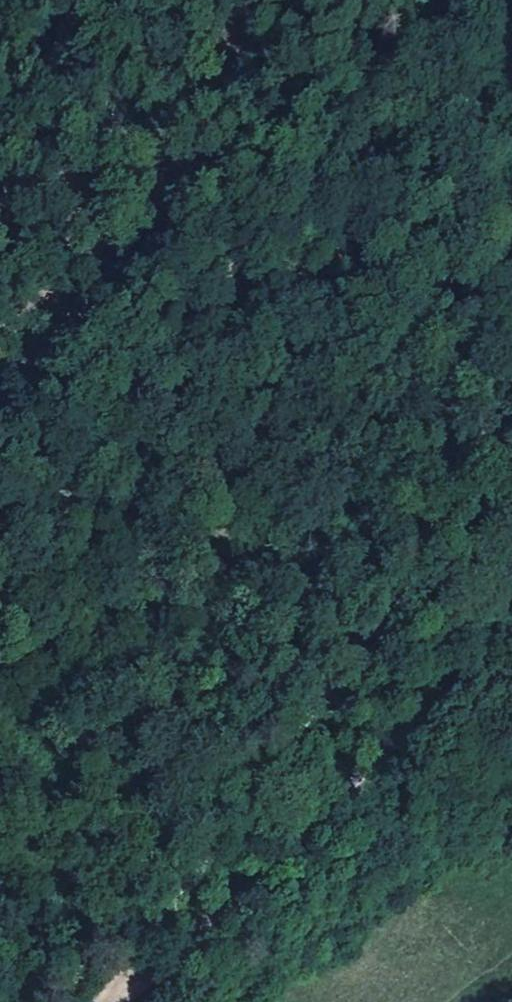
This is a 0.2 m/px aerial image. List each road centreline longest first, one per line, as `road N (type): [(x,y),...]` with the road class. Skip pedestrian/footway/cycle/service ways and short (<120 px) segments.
road 1 (track): [(117,1001),(147,938),(201,872),(477,416),(497,363),(506,255),(493,194),(452,97),(395,0)]
road 2 (track): [(117,1001),(511,615)]
road 3 (track): [(0,363),(83,296),(144,192)]
road 4 (track): [(0,46),(72,84),(144,192)]

